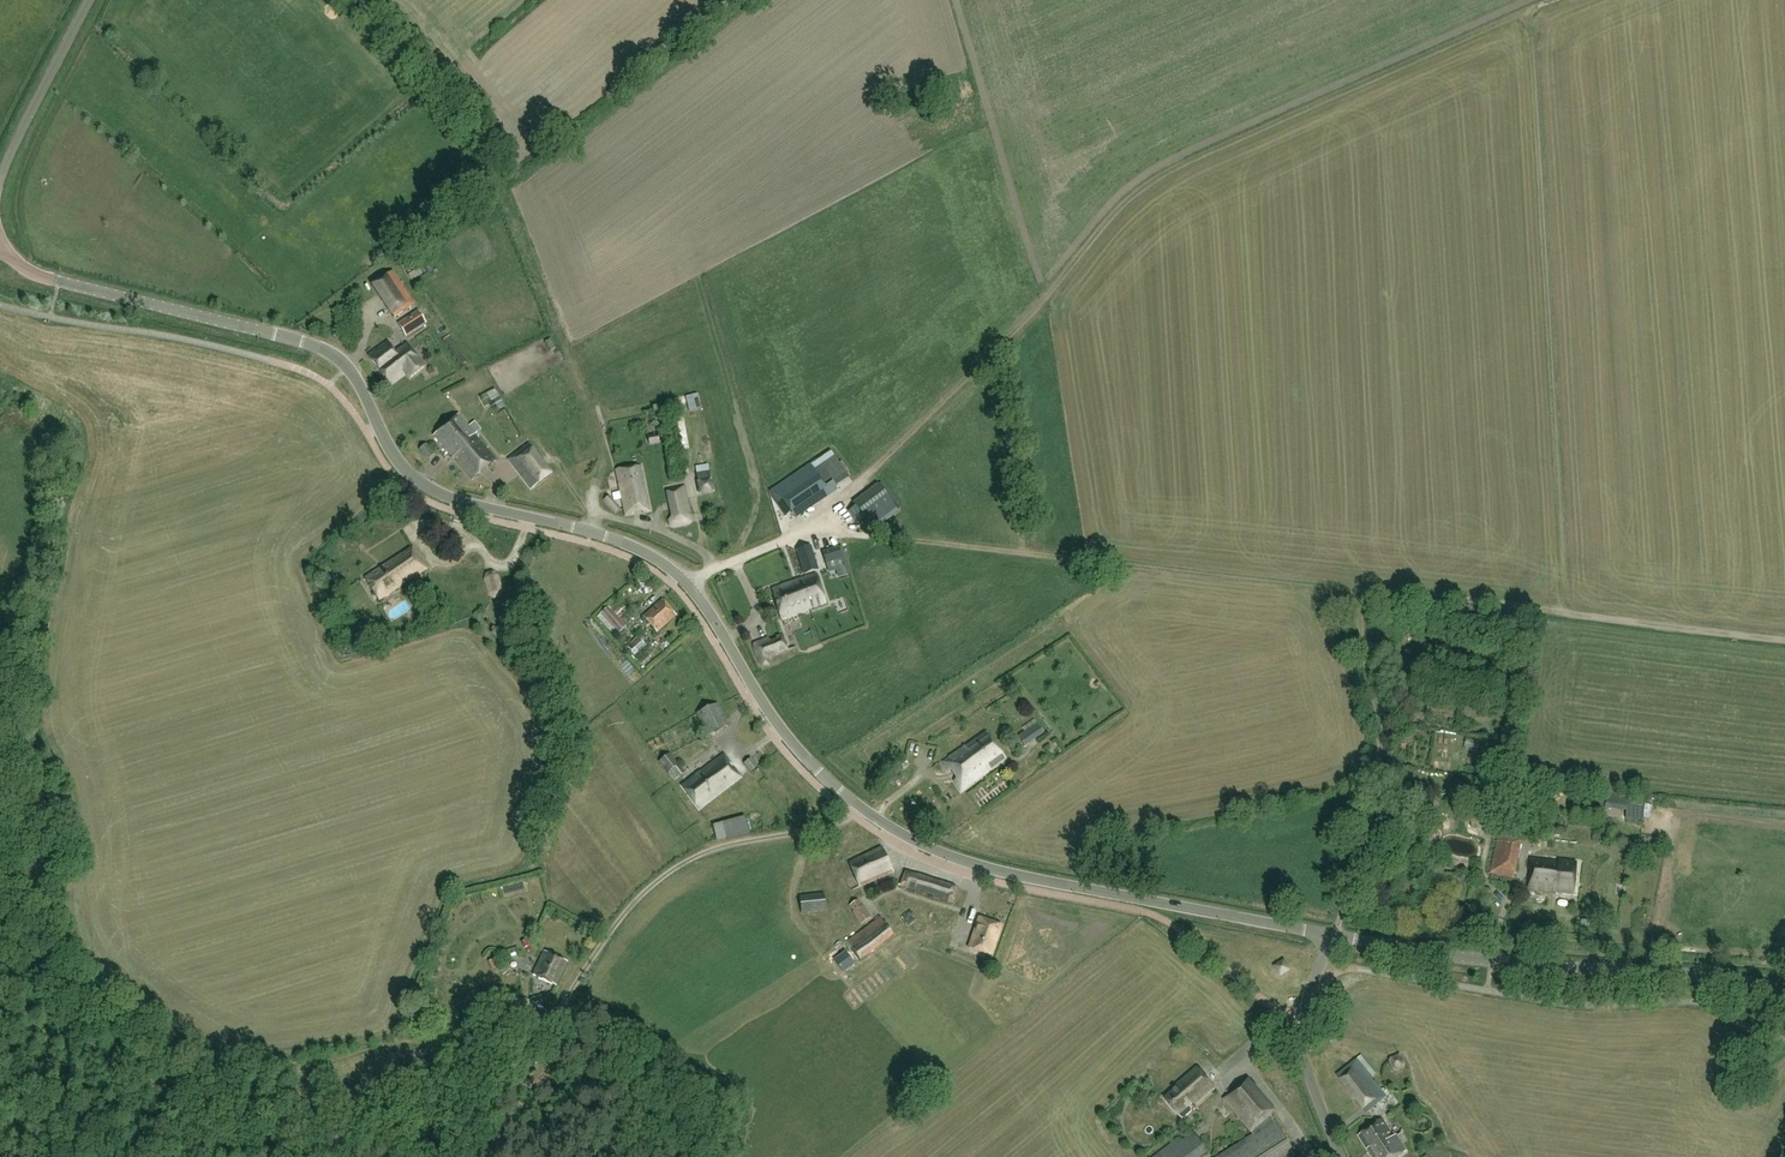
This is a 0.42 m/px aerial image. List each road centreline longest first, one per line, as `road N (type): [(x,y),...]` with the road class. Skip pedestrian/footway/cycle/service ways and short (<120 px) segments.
road 1 (tertiary): [(1336,937),(997,872),(904,835),(850,800),(794,747),(673,570),(602,535),(433,494),(396,462),(357,382),(325,352),(38,278),(0,247)]
road 2 (track): [(1556,0),(1157,177),(983,363),(808,529)]
road 3 (track): [(1530,12),(1562,613)]
road 4 (tertiary): [(1784,987),(1503,963),(1336,937)]
road 5 (track): [(1784,640),(1369,590)]
road 6 (track): [(1336,937),(1381,762),(1362,628),(1369,590)]
road 7 (unclassified): [(1340,1156),(1303,1054),(1312,989),(1336,937)]
road 8 (unclassified): [(92,0),(0,183)]
road 9 (track): [(808,529),(690,587)]

